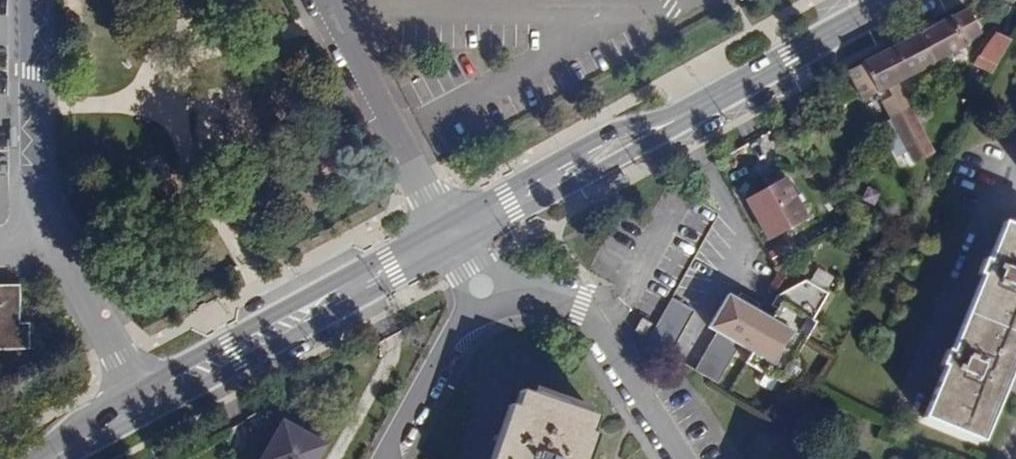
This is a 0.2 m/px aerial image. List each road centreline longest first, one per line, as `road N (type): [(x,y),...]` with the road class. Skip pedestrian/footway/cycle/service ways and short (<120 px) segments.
road 1 (tertiary): [(143,413),(461,243)]
road 2 (tertiary): [(441,216),(133,388)]
road 3 (residential): [(677,458),(580,311),(536,295),(492,302)]
road 4 (tertiary): [(680,118),(441,216)]
road 5 (tertiary): [(461,243),(680,118)]
road 6 (residential): [(314,0),(441,216)]
road 7 (tertiary): [(895,0),(680,118)]
road 8 (residential): [(29,0),(31,201),(49,236)]
road 9 (residential): [(381,458),(452,336),(492,302)]
road 10 (residential): [(49,236),(133,388)]

